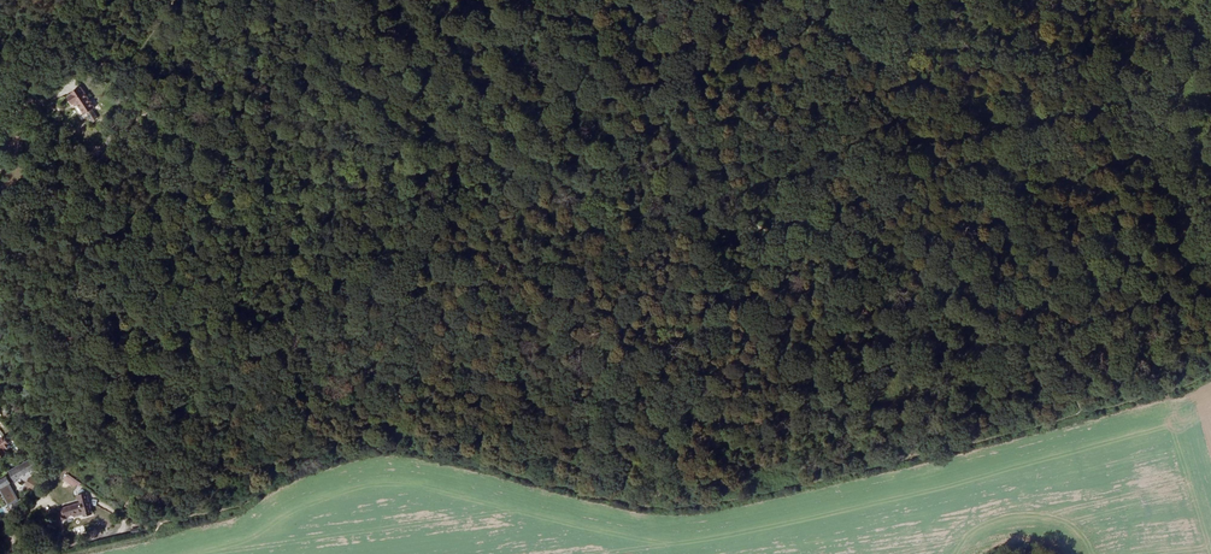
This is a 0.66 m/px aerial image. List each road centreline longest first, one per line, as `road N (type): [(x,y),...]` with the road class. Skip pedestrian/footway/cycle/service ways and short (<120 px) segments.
road 1 (track): [(1112,406),(706,509),(646,512),(399,453),(362,455),(293,475),(237,504),(214,503),(159,527),(147,542),(74,553)]
road 2 (track): [(1112,406),(877,347),(830,257),(697,164),(612,71),(505,0)]

